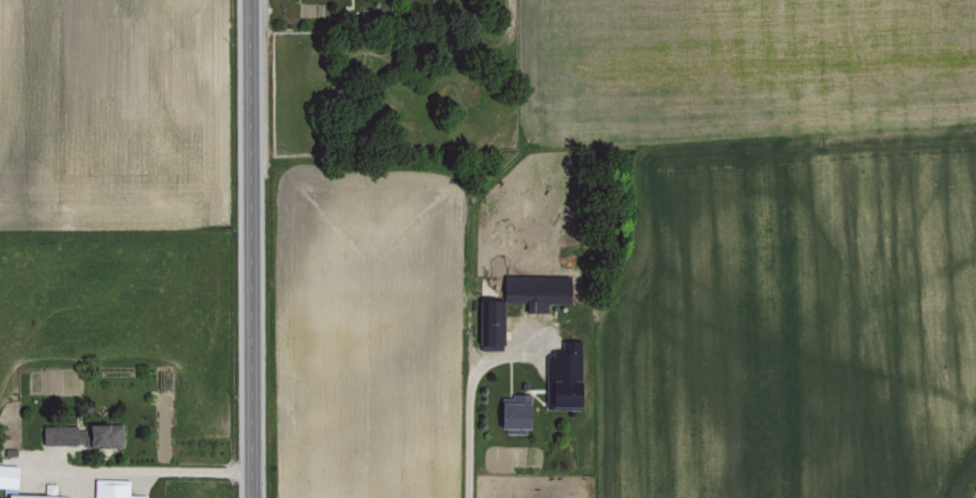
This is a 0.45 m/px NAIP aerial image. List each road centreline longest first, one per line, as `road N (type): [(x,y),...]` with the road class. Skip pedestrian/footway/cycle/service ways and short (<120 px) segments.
road 1 (primary): [(251,497),(249,0)]

